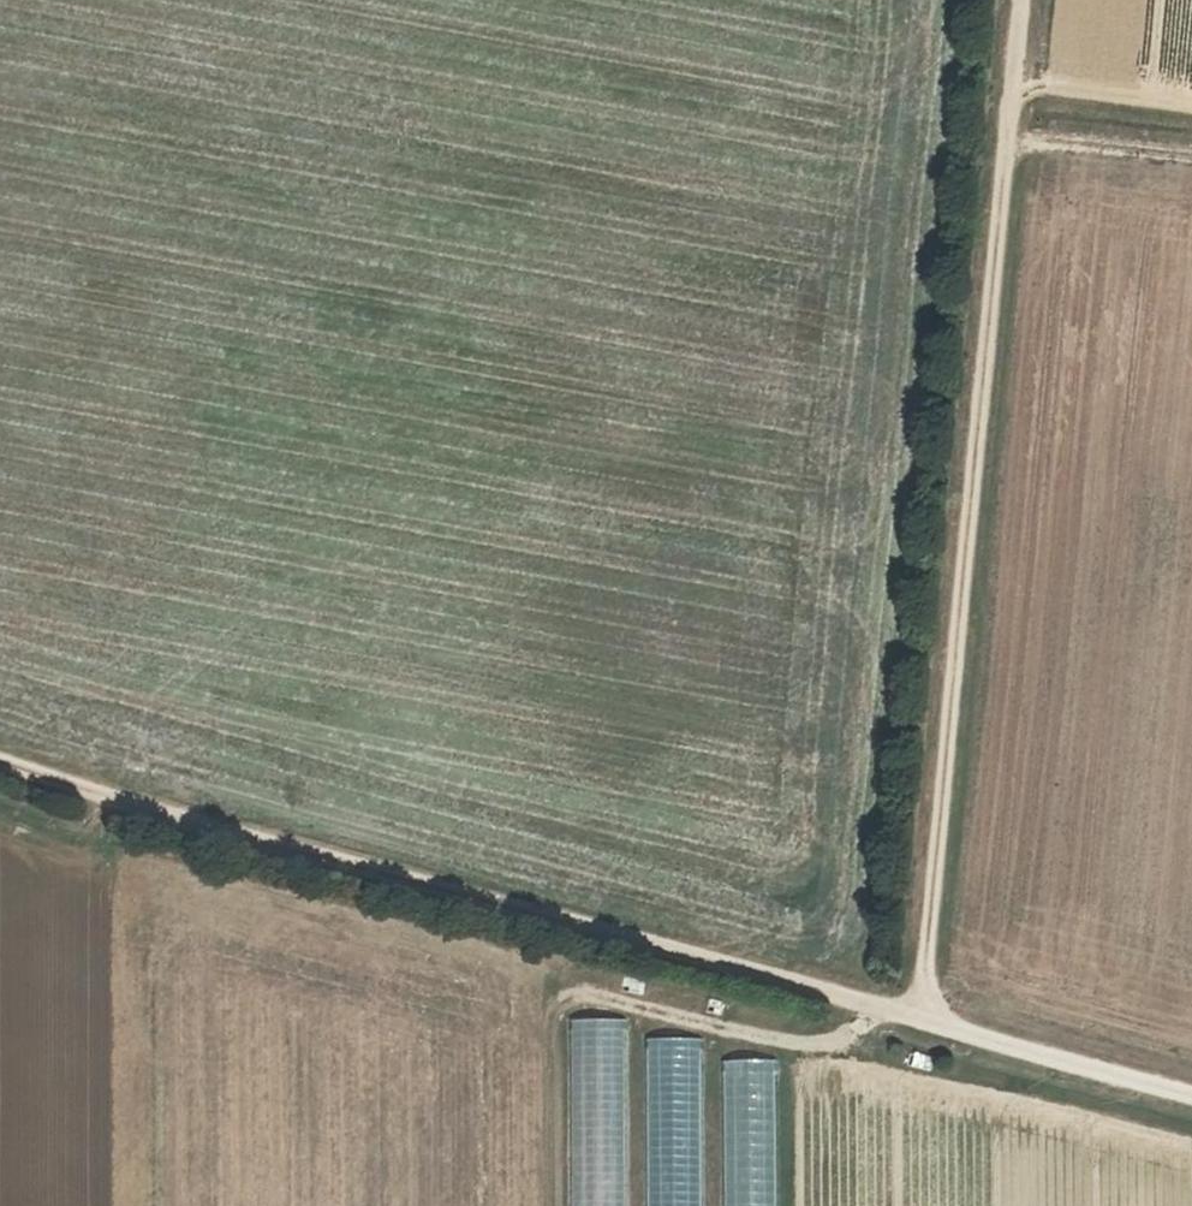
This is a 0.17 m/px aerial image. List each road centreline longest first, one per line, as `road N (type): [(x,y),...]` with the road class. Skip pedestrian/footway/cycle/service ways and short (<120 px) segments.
road 1 (track): [(1191,1089),(912,1012),(105,814),(0,774)]
road 2 (track): [(912,1012),(1022,0)]

